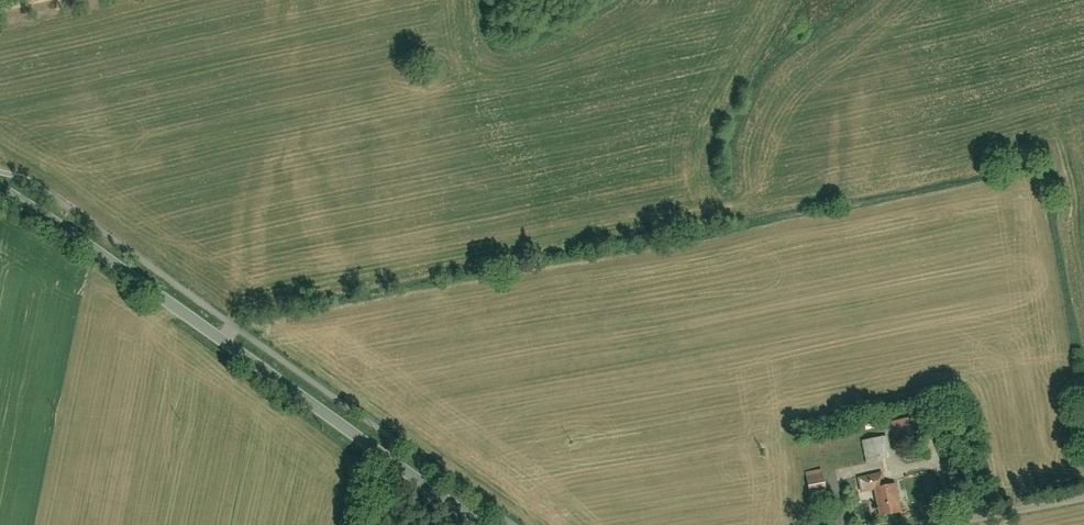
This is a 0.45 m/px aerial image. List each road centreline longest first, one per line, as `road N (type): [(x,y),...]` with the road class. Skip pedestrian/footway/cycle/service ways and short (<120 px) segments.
road 1 (tertiary): [(0,193),(480,524)]
road 2 (unclassified): [(939,524),(1083,497)]

